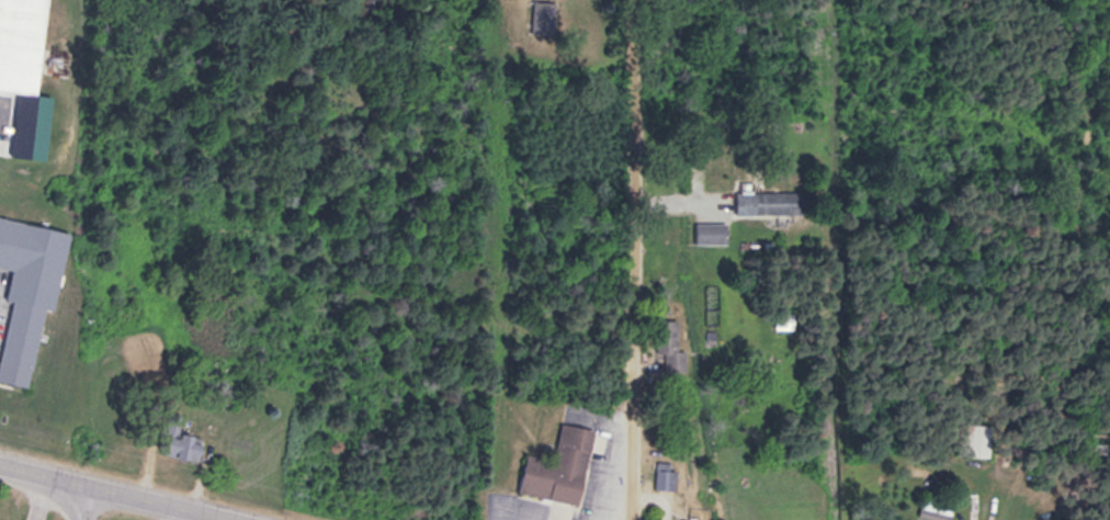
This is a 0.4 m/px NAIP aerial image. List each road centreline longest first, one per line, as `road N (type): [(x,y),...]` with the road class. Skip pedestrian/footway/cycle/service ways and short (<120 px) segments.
road 1 (residential): [(633,519),(636,0)]

